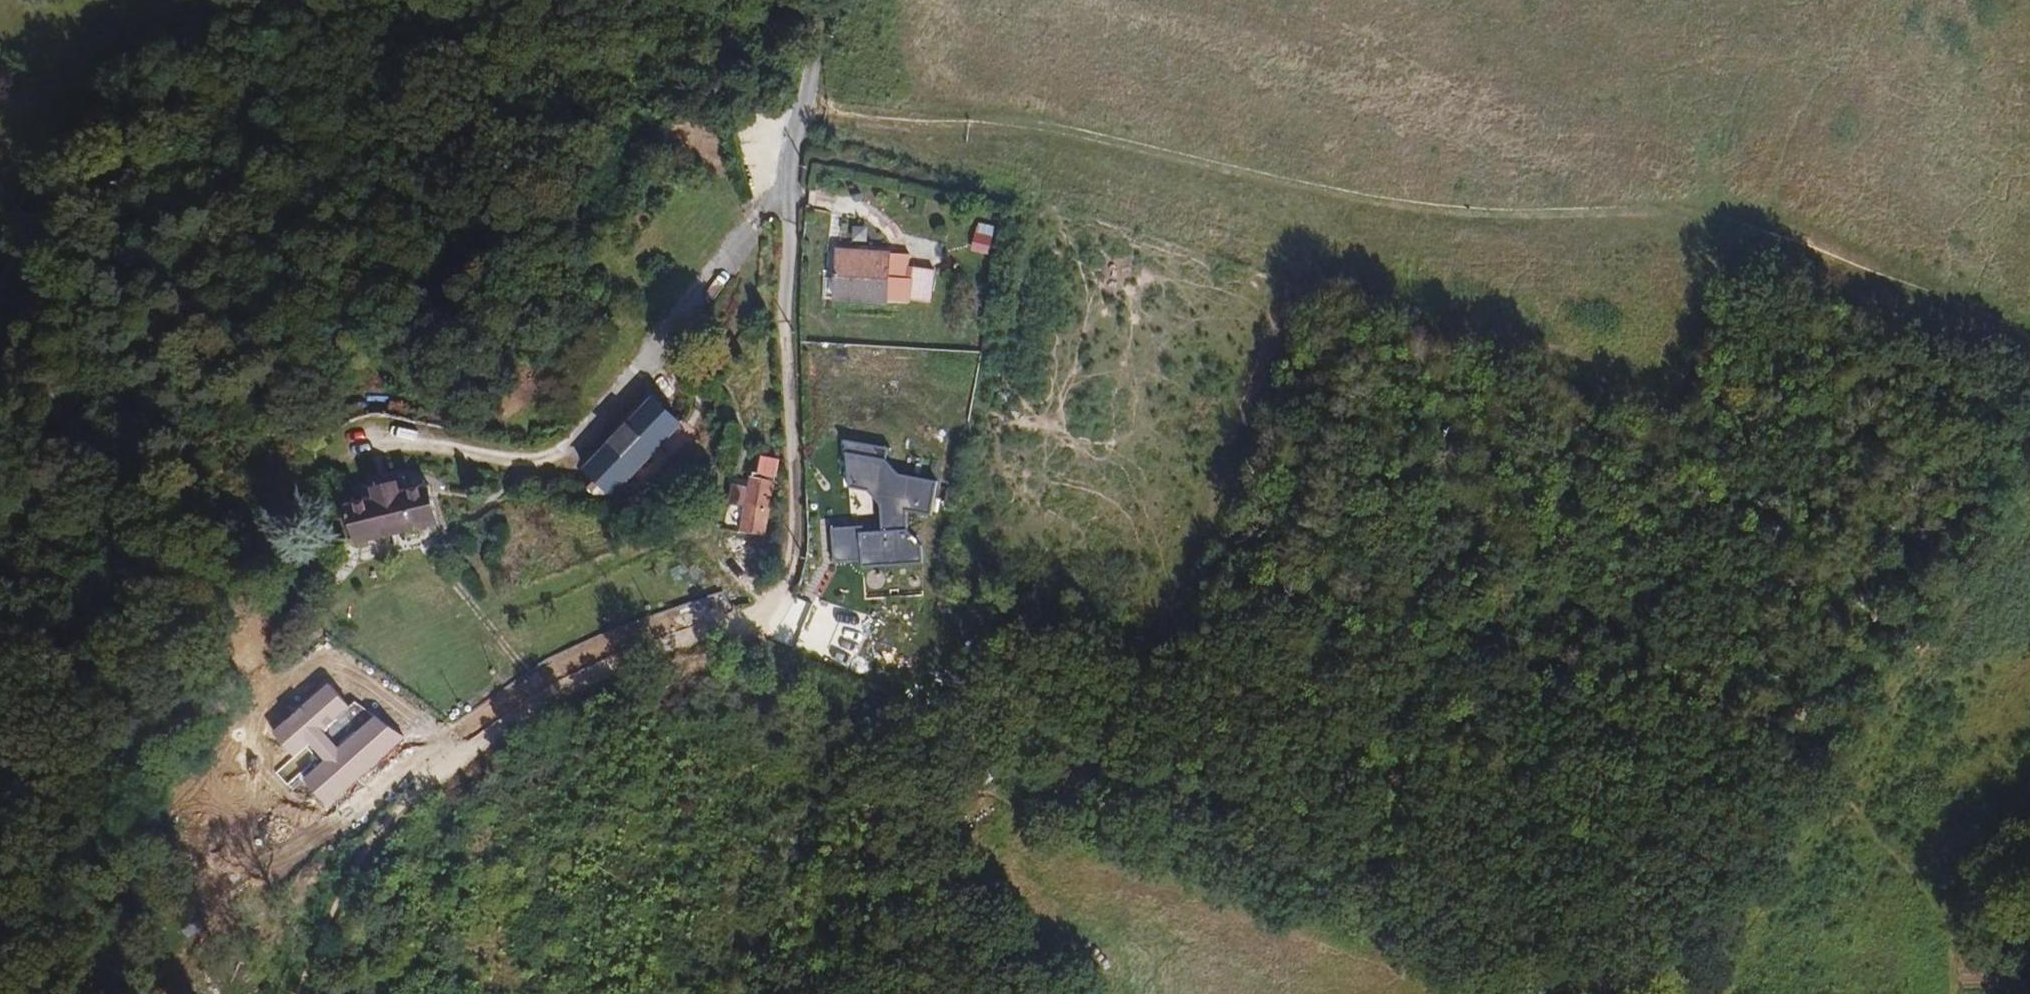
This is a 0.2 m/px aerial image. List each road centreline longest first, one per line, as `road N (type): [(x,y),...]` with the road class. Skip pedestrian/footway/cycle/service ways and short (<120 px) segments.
road 1 (track): [(2029,339),(2003,316),(1740,209),(1456,211),(1337,198),(1135,146),(953,127),(800,126)]
road 2 (track): [(304,993),(401,816),(501,728),(746,631),(787,589),(797,456),(786,351),(790,248)]
road 3 (residential): [(795,159),(565,447),(530,464),(381,431)]
road 4 (residential): [(826,0),(795,159)]

